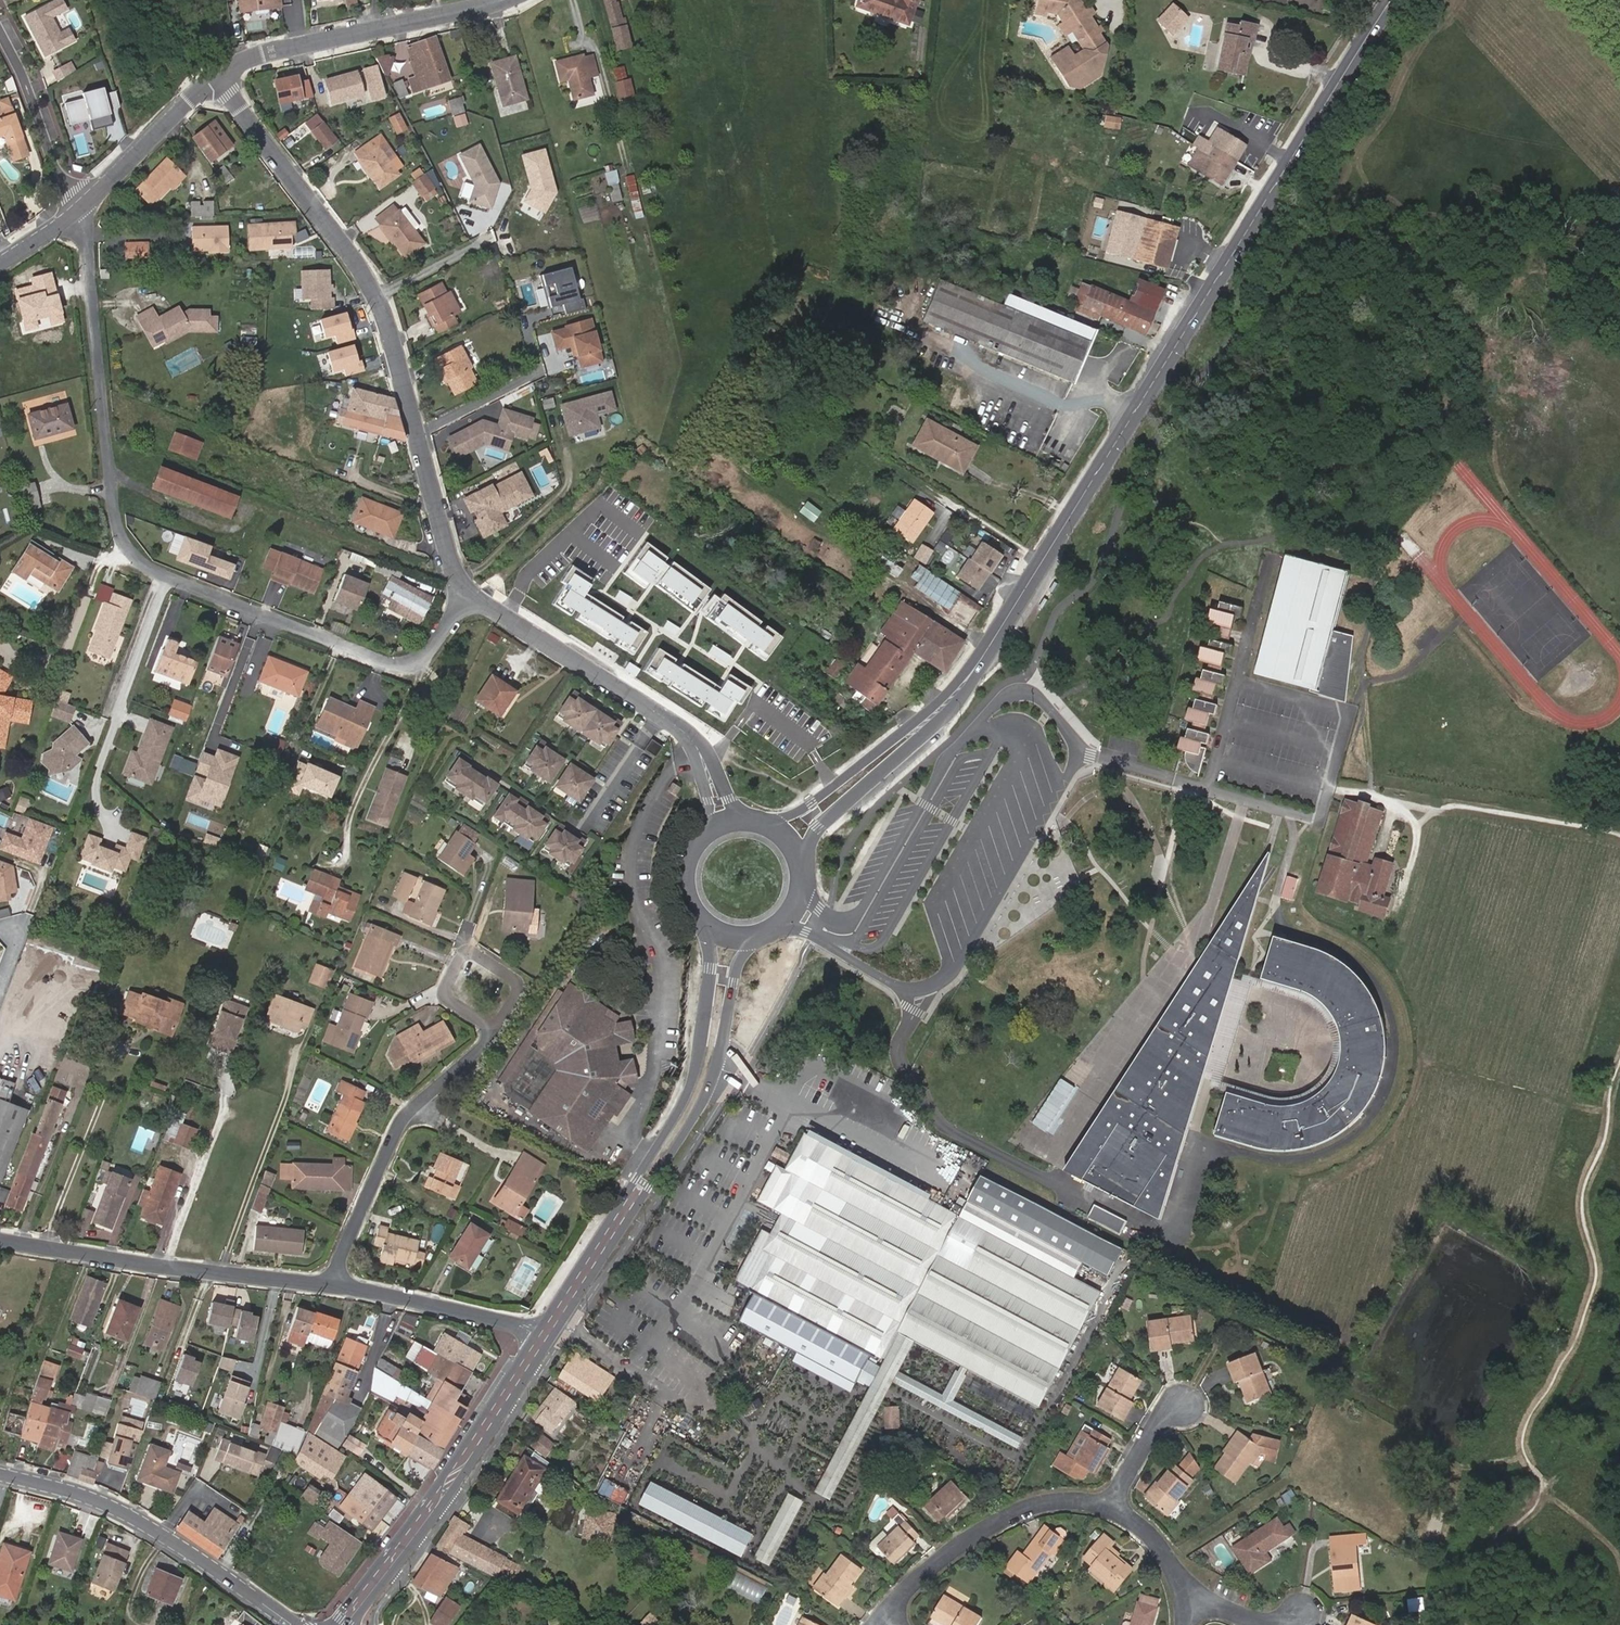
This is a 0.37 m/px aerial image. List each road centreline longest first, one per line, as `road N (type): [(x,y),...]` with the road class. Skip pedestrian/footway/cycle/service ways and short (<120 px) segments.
road 1 (primary): [(969,681),(1384,14)]
road 2 (residential): [(75,214),(85,234),(118,524),(128,547),(165,576),(397,664),(418,663),(470,595)]
road 3 (residential): [(217,77),(381,307),(455,573),(470,595)]
road 4 (primary): [(566,1324),(706,1102),(741,960),(758,935)]
road 5 (track): [(112,472),(216,525),(234,527),(245,511),(268,509),(440,577),(455,573)]
road 6 (primary): [(353,1624),(455,1494),(550,1347)]
road 7 (residential): [(0,1238),(333,1284)]
road 8 (tertiary): [(295,1624),(144,1524),(64,1490),(0,1474)]
road 9 (residential): [(333,1284),(401,1125),(494,1030)]
road 10 (residential): [(217,77),(261,54),(498,0)]
road 11 (track): [(418,663),(423,674),(352,820),(349,859),(333,866),(318,859),(316,848),(340,831)]
road 12 (primary): [(707,919),(713,952),(700,1060),(690,1095),(637,1186)]
road 13 (residential): [(1113,1506),(1069,1499),(1024,1508),(916,1578),(882,1618)]
road 14 (residential): [(470,595),(687,732)]
road 15 (primary): [(803,860),(820,828),(937,726),(969,681)]
road 16 (residential): [(738,0),(752,19),(761,161),(727,233)]
road 17 (primary): [(969,681),(814,803),(772,825)]
road 18 (track): [(46,1245),(123,1045)]
road 19 (residential): [(333,1284),(504,1320),(535,1338)]
road 20 (track): [(169,1266),(230,1098),(224,1070)]
road 21 (residential): [(75,214),(0,31)]
road 22 (residential): [(75,214),(217,77)]
road 23 (track): [(1330,789),(1372,795),(1408,814),(1420,832),(1399,914)]
road 24 (primary): [(442,1482),(337,1624)]
road 25 (tertiary): [(442,1482),(437,1503),(344,1624)]
road 26 (residential): [(494,1030),(519,982),(474,953),(463,956),(447,998)]
road 27 (primary): [(543,1342),(469,1456),(453,1466)]
road 28 (primary): [(637,1186),(559,1319)]
road 29 (primary): [(637,1186),(551,1313)]
road 30 (primary): [(535,1338),(453,1466)]
road 31 (track): [(341,644),(288,767)]
road 32 (residential): [(1113,1506),(1169,1408),(1181,1406)]
road 33 (residential): [(1185,1601),(1175,1568),(1152,1537),(1113,1506)]

